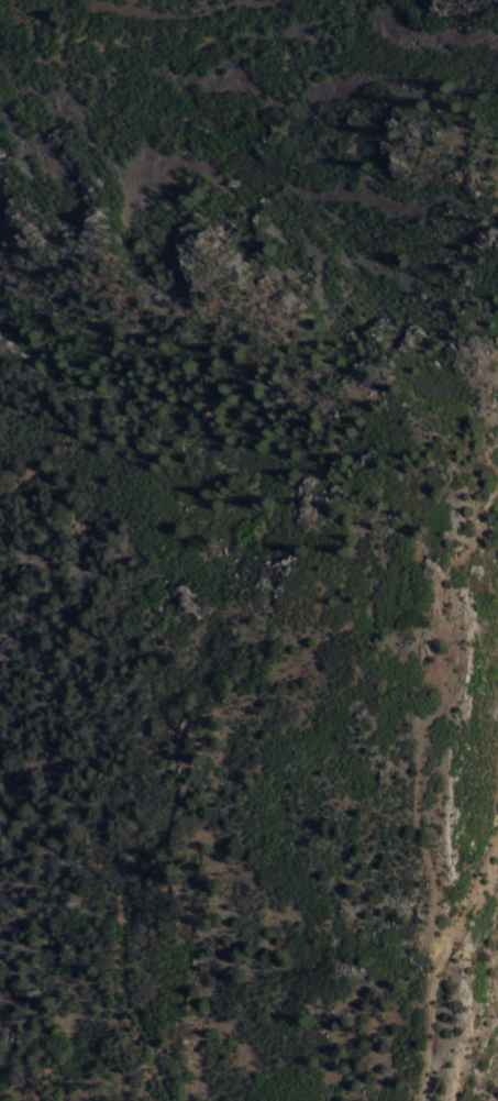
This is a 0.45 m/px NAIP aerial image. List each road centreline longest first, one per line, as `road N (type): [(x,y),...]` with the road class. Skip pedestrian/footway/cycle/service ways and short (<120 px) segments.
road 1 (track): [(497,866),(444,993),(440,1100)]

